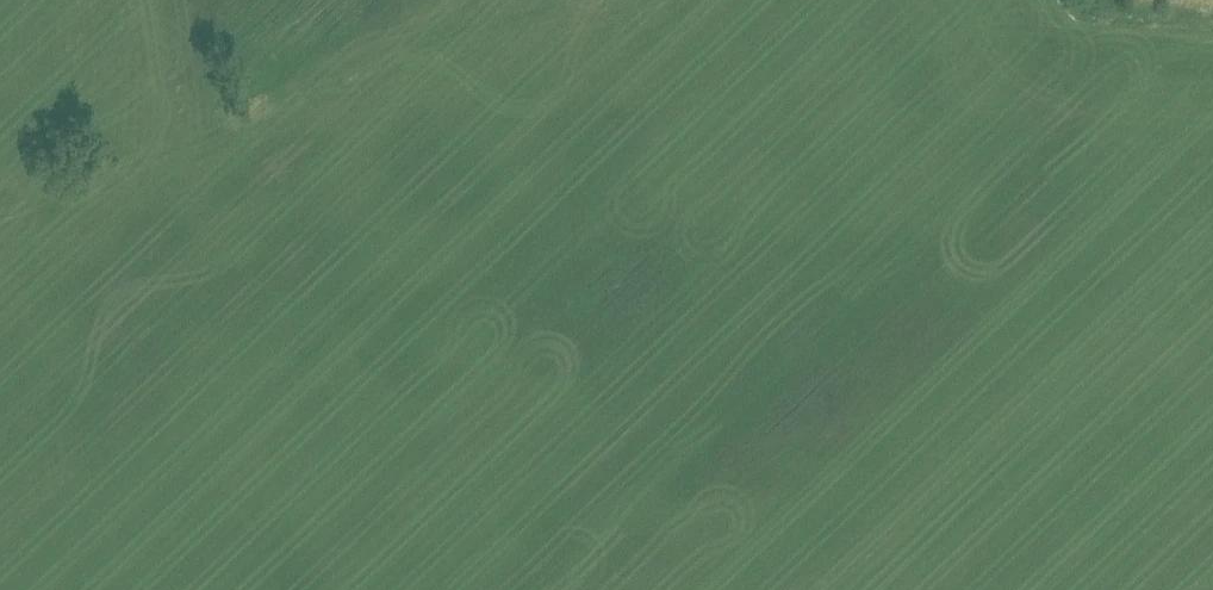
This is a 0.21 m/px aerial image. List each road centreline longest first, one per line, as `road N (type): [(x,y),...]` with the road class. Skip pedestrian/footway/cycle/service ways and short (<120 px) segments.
road 1 (track): [(541,0),(0,212)]

